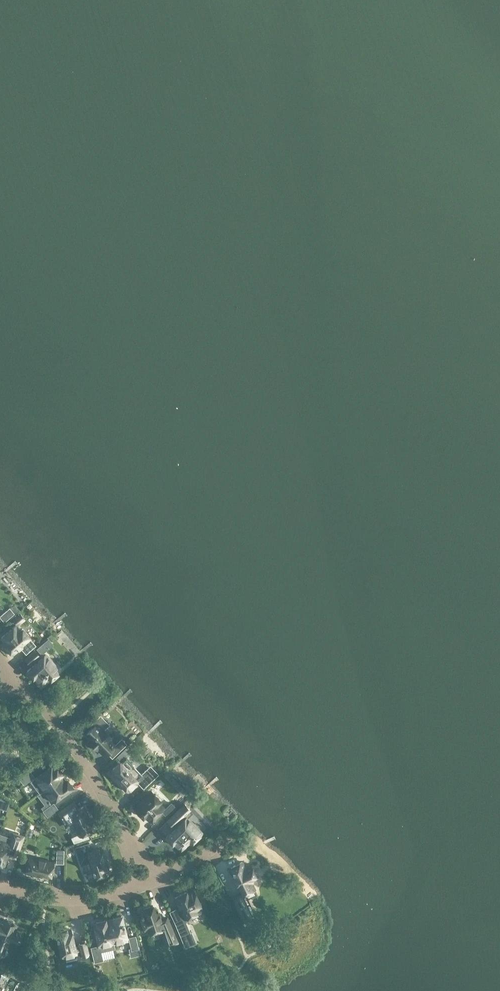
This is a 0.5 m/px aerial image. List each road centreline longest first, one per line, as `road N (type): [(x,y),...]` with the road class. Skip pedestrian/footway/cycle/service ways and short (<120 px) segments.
road 1 (residential): [(150,882),(77,754),(17,677)]
road 2 (residential): [(150,882),(52,900),(0,886)]

